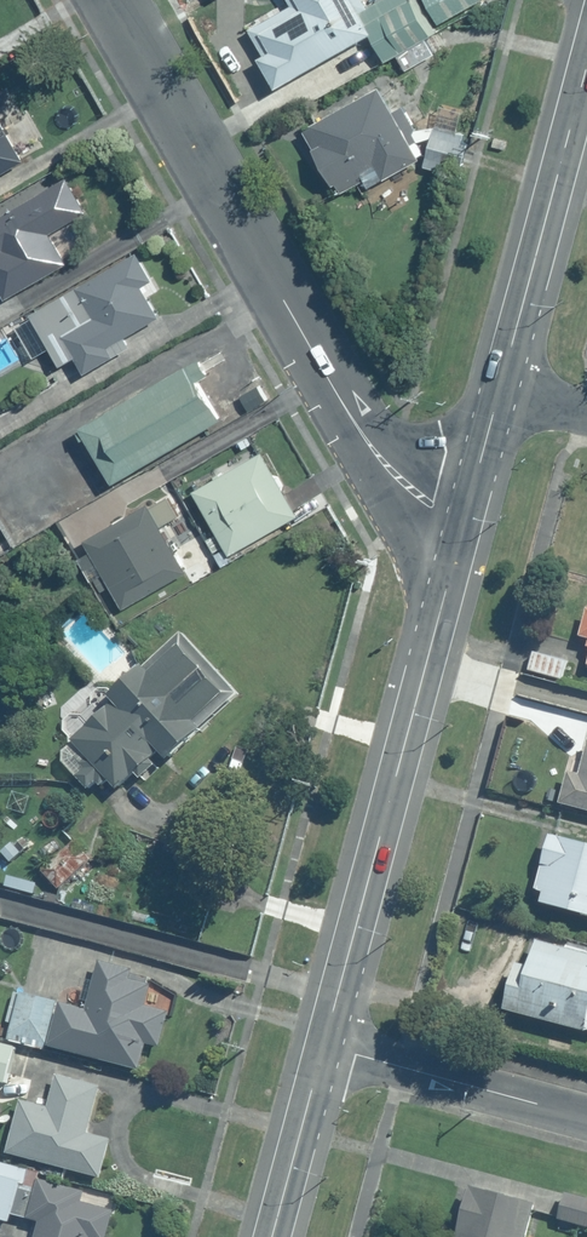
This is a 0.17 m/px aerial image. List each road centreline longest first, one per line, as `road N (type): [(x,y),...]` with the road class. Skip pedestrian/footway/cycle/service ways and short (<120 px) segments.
road 1 (tertiary): [(466,517),(431,505),(371,447),(109,0)]
road 2 (secondary): [(466,517),(337,997)]
road 3 (residential): [(0,911),(337,997)]
road 4 (secondary): [(586,65),(500,388)]
road 5 (residential): [(586,1117),(323,1048)]
road 6 (secondary): [(323,1048),(272,1236)]
road 7 (secondary): [(500,388),(466,517)]

